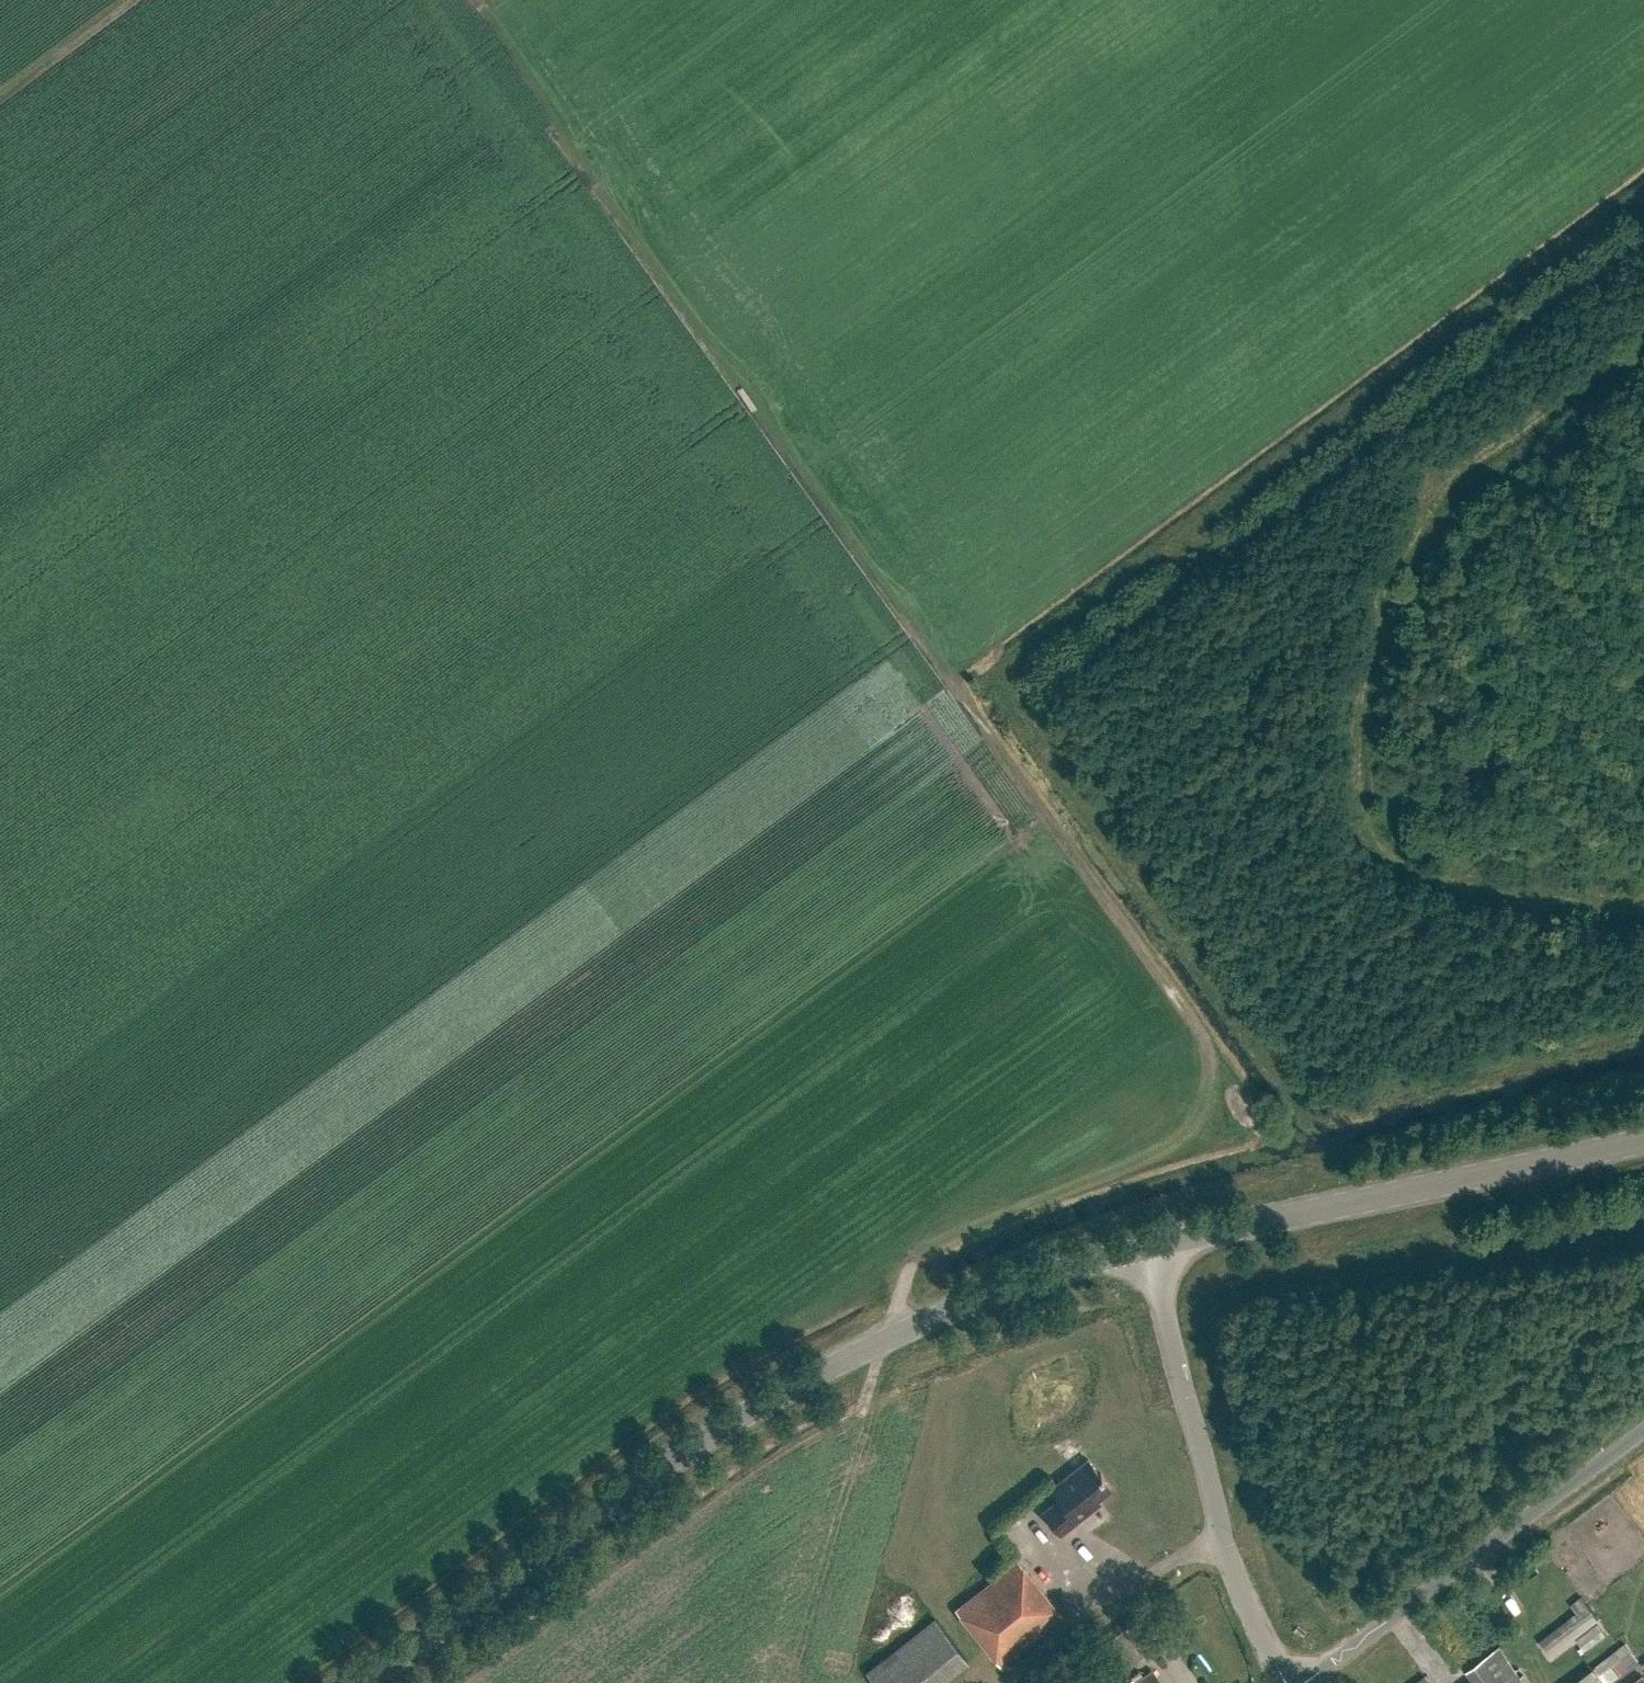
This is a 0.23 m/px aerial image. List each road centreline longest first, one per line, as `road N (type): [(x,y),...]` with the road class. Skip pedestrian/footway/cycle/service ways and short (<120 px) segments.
road 1 (tertiary): [(354,1682),(629,1486),(817,1374),(945,1313),(1146,1245)]
road 2 (tertiary): [(1146,1245),(1643,1136)]
road 3 (unclassified): [(1283,1682),(1229,1556),(1146,1245)]
road 4 (unclassified): [(1299,1682),(1643,1427)]

